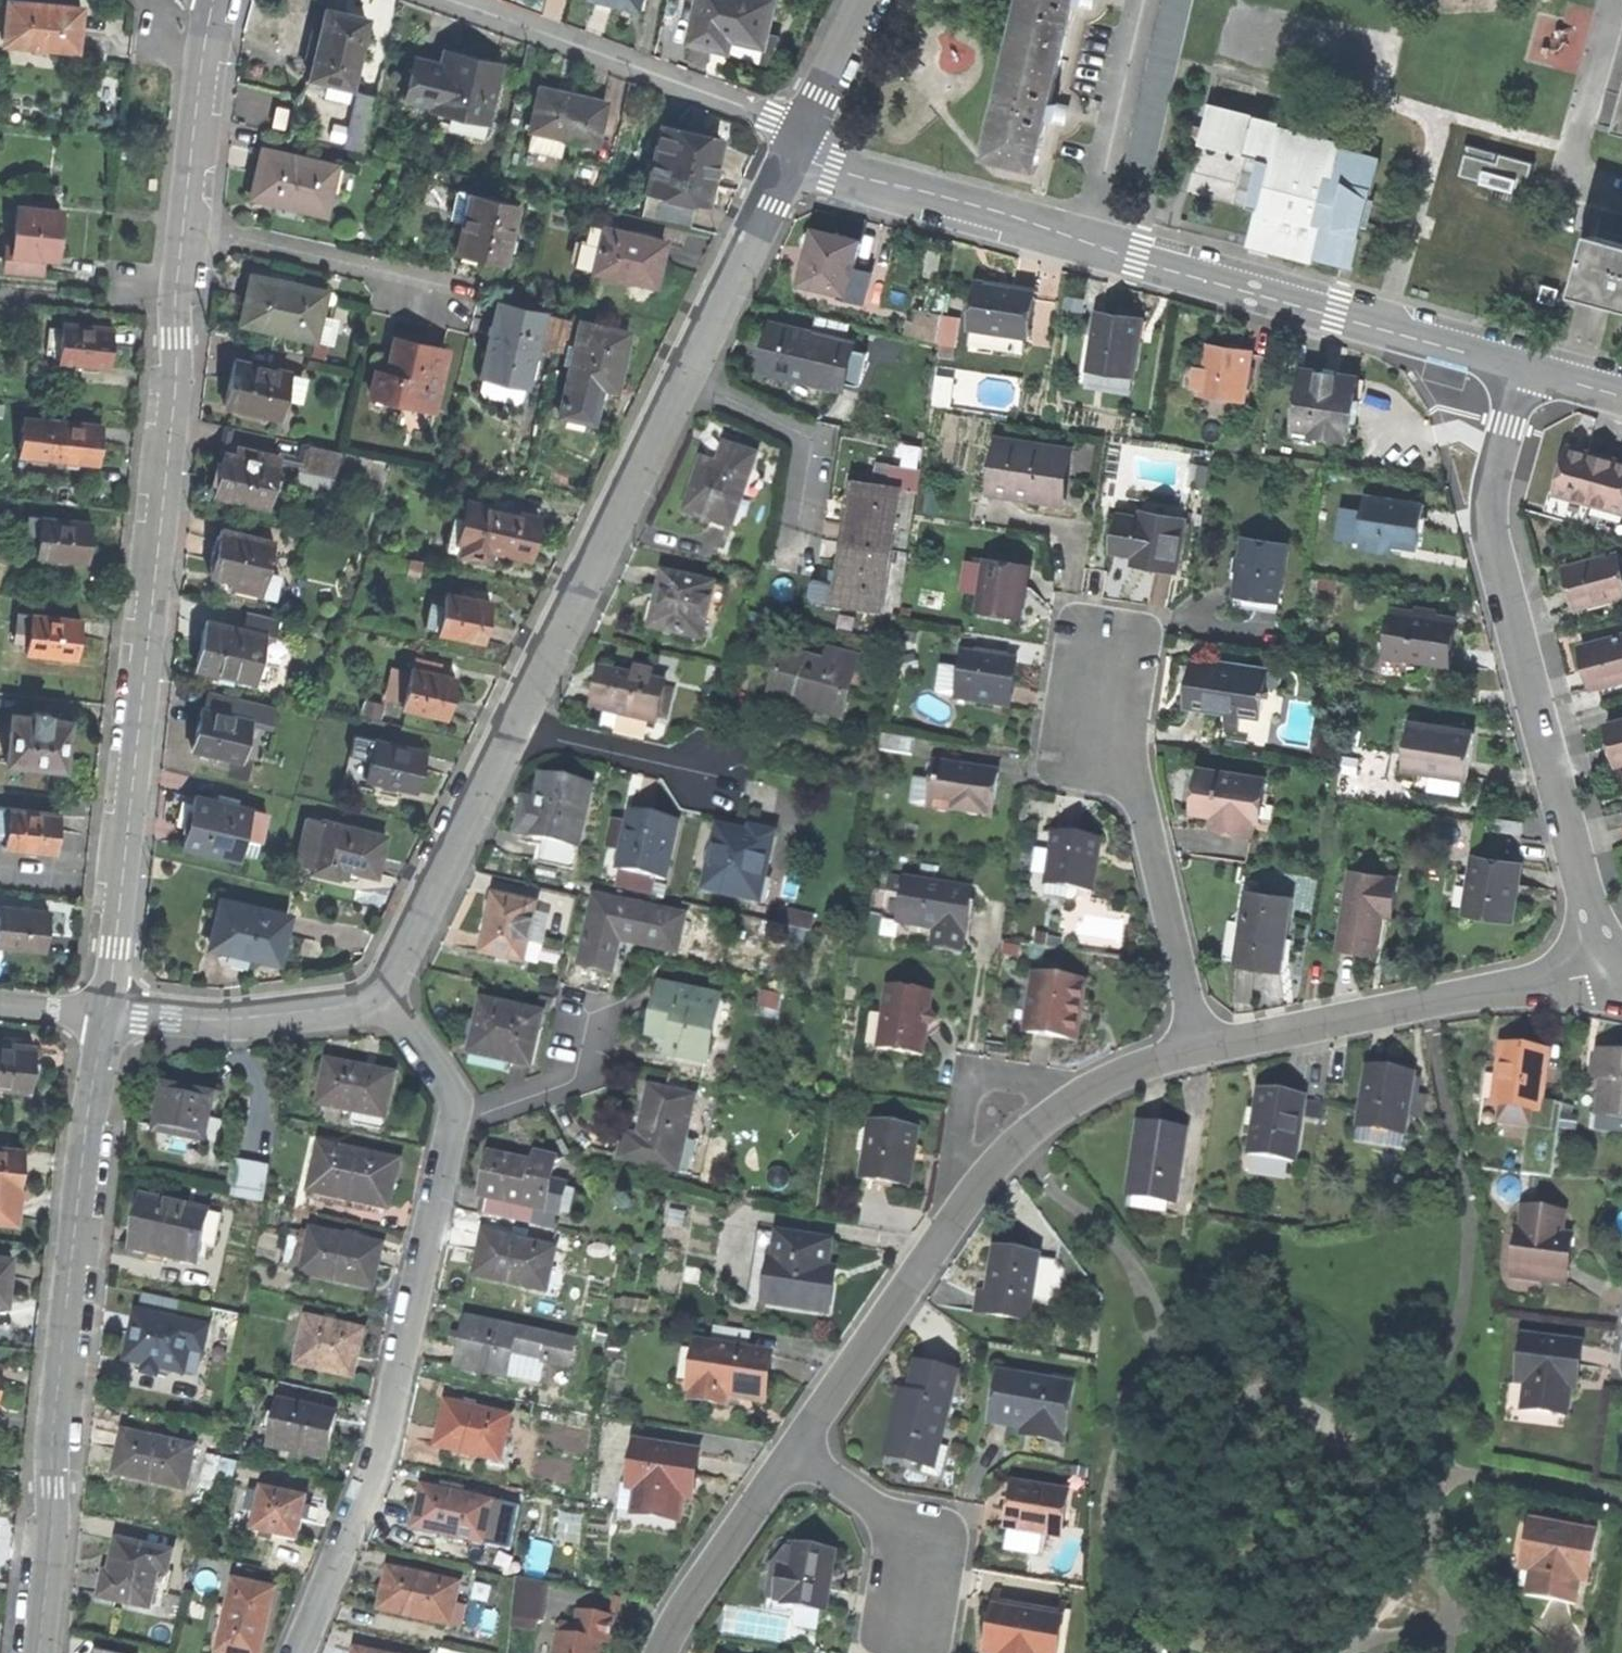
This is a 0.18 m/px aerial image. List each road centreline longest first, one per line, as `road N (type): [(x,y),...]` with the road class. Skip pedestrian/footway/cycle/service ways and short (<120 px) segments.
road 1 (residential): [(106,1014),(174,407),(184,224)]
road 2 (residential): [(787,156),(1439,342)]
road 3 (residential): [(39,1652),(54,1419),(106,1014)]
road 4 (residential): [(1194,1050),(1117,1073),(997,1155),(792,1449)]
road 5 (residential): [(298,1652),(376,1460),(452,1124)]
road 6 (residential): [(1621,969),(1584,886),(1482,491)]
road 7 (residential): [(1621,969),(1194,1050)]
road 8 (residential): [(679,377),(510,731)]
road 9 (residential): [(451,0),(800,131)]
road 10 (residential): [(1194,1050),(1134,793),(1098,692)]
road 11 (residential): [(184,224),(468,294)]
road 12 (residential): [(510,731),(381,991)]
road 13 (residential): [(381,991),(353,1005),(226,1019),(106,1014)]
road 14 (residential): [(787,156),(679,377)]
road 15 (residential): [(792,1449),(658,1652)]
road 16 (residential): [(510,731),(735,780)]
road 17 (residential): [(184,224),(214,0)]
road 18 (residential): [(679,377),(803,437),(809,464),(800,516)]
road 19 (residential): [(792,1449),(910,1534),(909,1605)]
road 20 (residential): [(452,1124),(571,1080),(588,1016)]
road 21 (residential): [(1439,342),(1482,491)]
road 22 (residential): [(452,1124),(445,1083),(381,991)]
road 23 (residential): [(867,0),(800,131)]
road 24 (residential): [(1482,491),(1530,365)]

